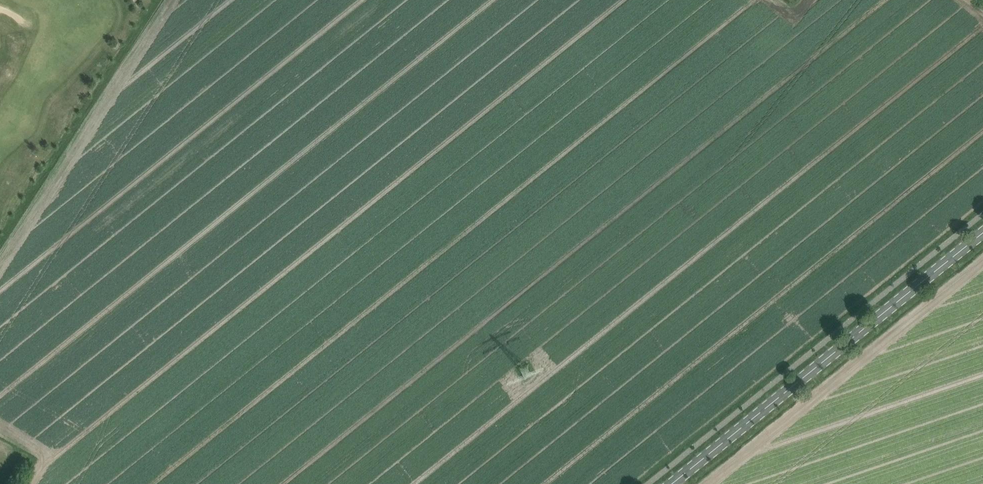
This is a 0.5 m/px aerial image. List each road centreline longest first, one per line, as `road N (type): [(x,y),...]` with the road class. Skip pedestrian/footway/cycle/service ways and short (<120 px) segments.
road 1 (tertiary): [(672,483),(982,234)]

